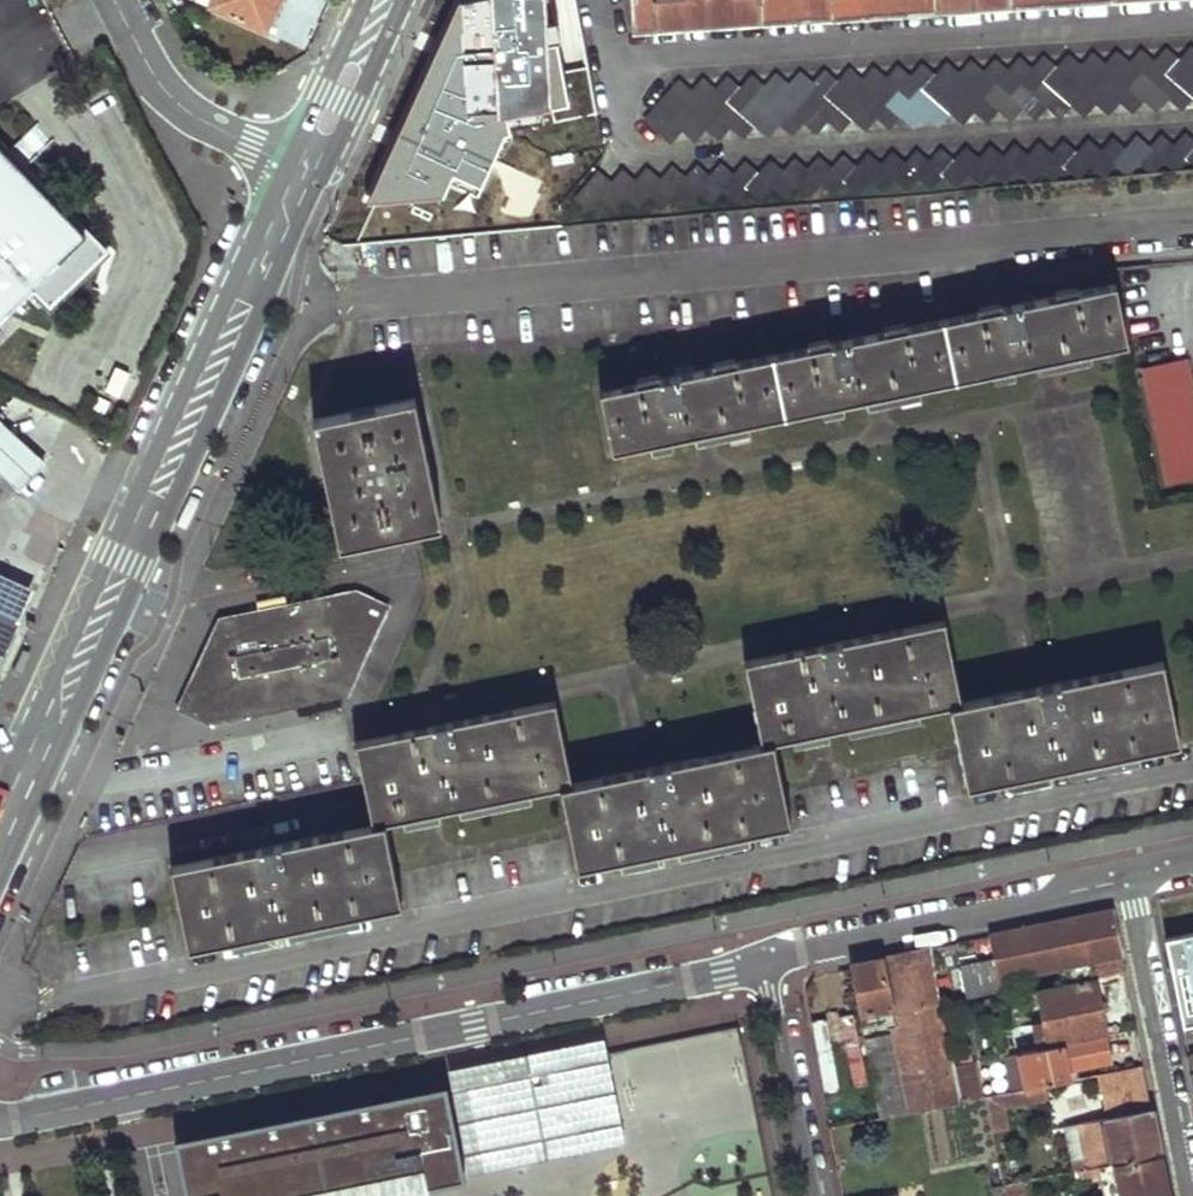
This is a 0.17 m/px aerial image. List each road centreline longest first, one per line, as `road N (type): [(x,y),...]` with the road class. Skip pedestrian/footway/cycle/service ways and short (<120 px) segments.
road 1 (residential): [(0,1115),(126,1098),(765,959)]
road 2 (primary): [(0,852),(305,176)]
road 3 (residential): [(765,959),(1130,873)]
road 4 (residential): [(1130,873),(1192,1190)]
road 5 (residential): [(116,0),(157,83),(184,115),(305,176)]
road 6 (residential): [(811,1195),(765,959)]
road 7 (primary): [(305,176),(386,0)]

